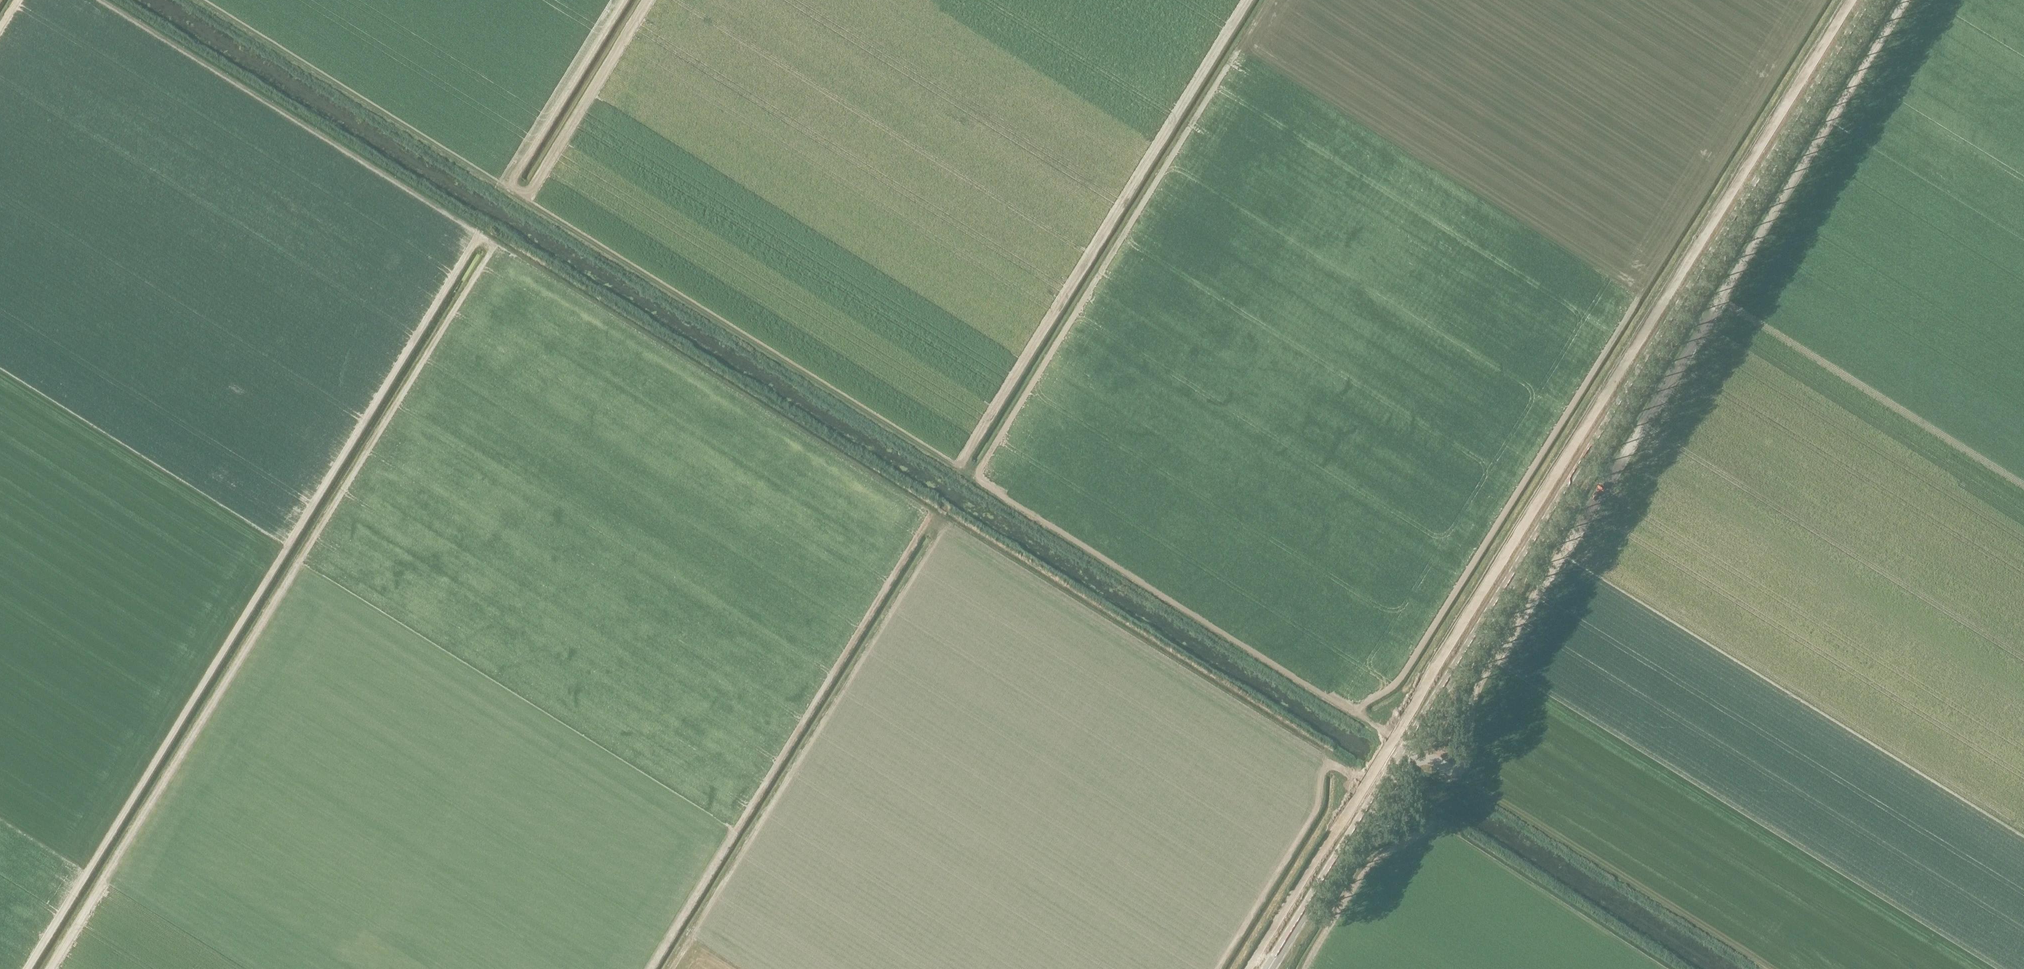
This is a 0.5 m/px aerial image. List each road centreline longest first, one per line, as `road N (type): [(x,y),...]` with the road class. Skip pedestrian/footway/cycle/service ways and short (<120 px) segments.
road 1 (secondary): [(1268,968),(1872,0)]
road 2 (track): [(1220,968),(1317,813),(1324,767),(1338,763),(1380,789)]

